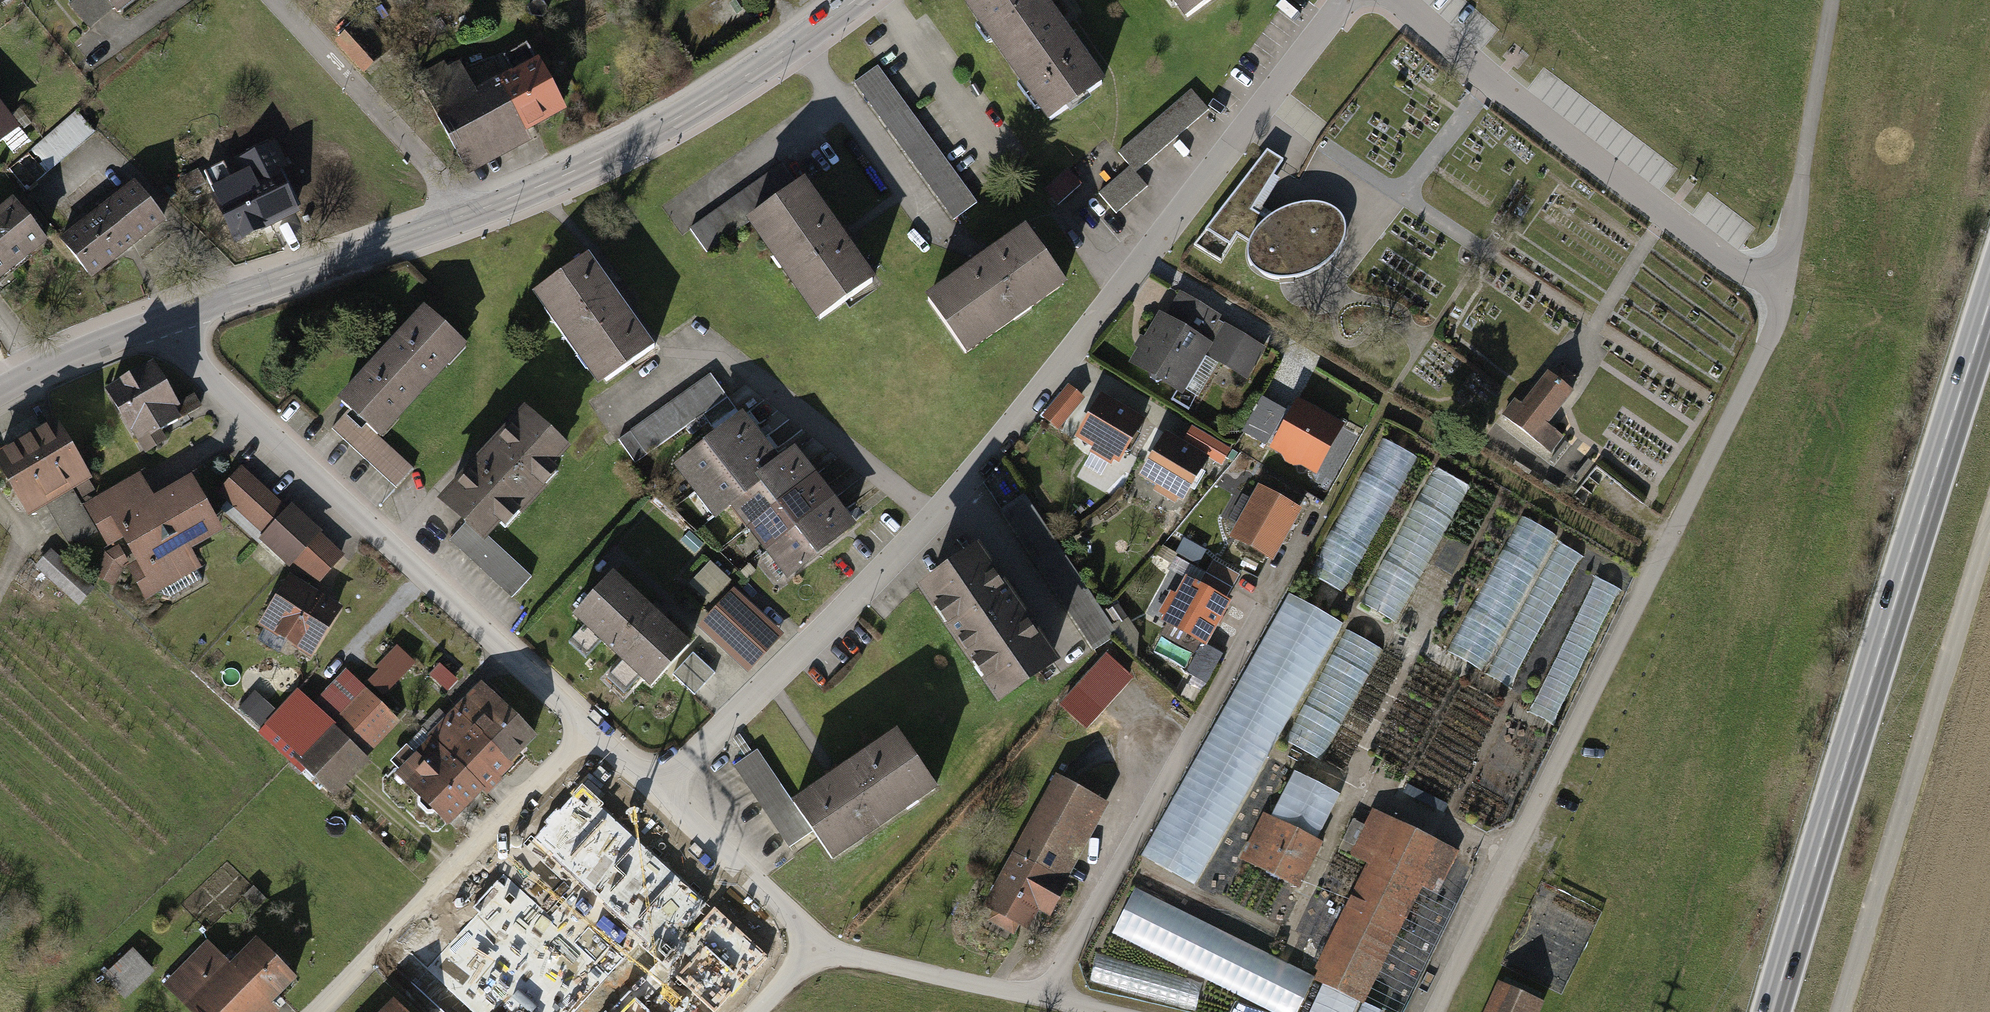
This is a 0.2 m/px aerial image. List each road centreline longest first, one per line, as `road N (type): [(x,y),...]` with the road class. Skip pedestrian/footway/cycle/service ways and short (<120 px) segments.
road 1 (residential): [(1405,0),(1736,265),(1780,281),(1771,334),(1435,1011)]
road 2 (primary): [(1775,1011),(1989,313)]
road 3 (residential): [(1346,0),(934,518)]
road 4 (residential): [(159,320),(592,734)]
road 5 (tertiary): [(471,215),(578,170),(720,91),(851,0)]
road 6 (residential): [(592,734),(312,1011)]
road 7 (residential): [(934,518),(655,793)]
road 8 (residential): [(660,377),(714,338),(934,518)]
road 9 (tertiary): [(159,320),(471,215)]
road 10 (residential): [(813,950),(1116,1011)]
road 11 (residential): [(471,215),(278,0)]
road 12 (residential): [(655,793),(793,918),(813,950)]
road 13 (tertiary): [(0,390),(159,320)]

